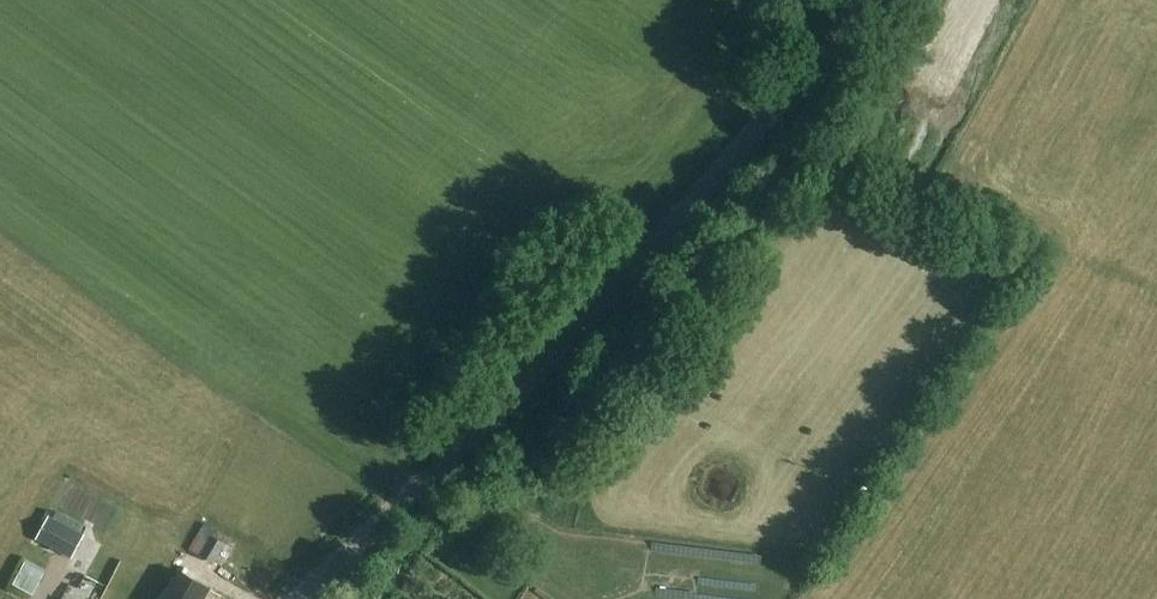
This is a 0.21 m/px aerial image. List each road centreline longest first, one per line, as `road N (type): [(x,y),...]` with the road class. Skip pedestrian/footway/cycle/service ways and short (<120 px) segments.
road 1 (unclassified): [(298,598),(558,351),(721,170),(855,0)]
road 2 (track): [(980,0),(914,127)]

